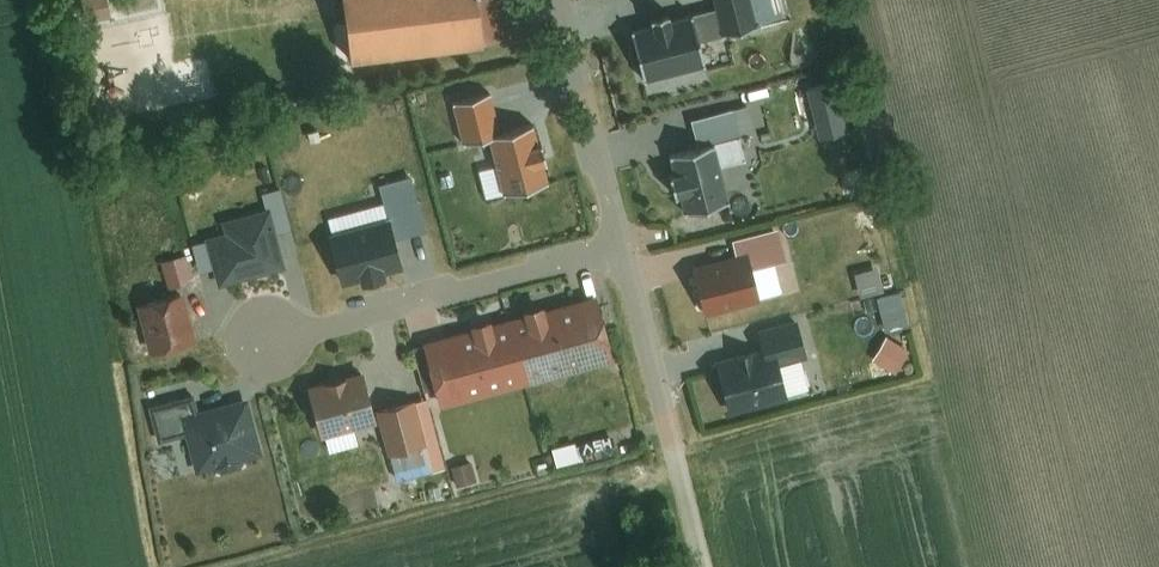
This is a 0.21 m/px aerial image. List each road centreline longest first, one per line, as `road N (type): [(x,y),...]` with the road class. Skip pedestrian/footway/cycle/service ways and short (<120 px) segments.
road 1 (residential): [(622,248),(263,336)]
road 2 (unclassified): [(622,248),(708,566)]
road 3 (unclassified): [(560,0),(622,248)]

